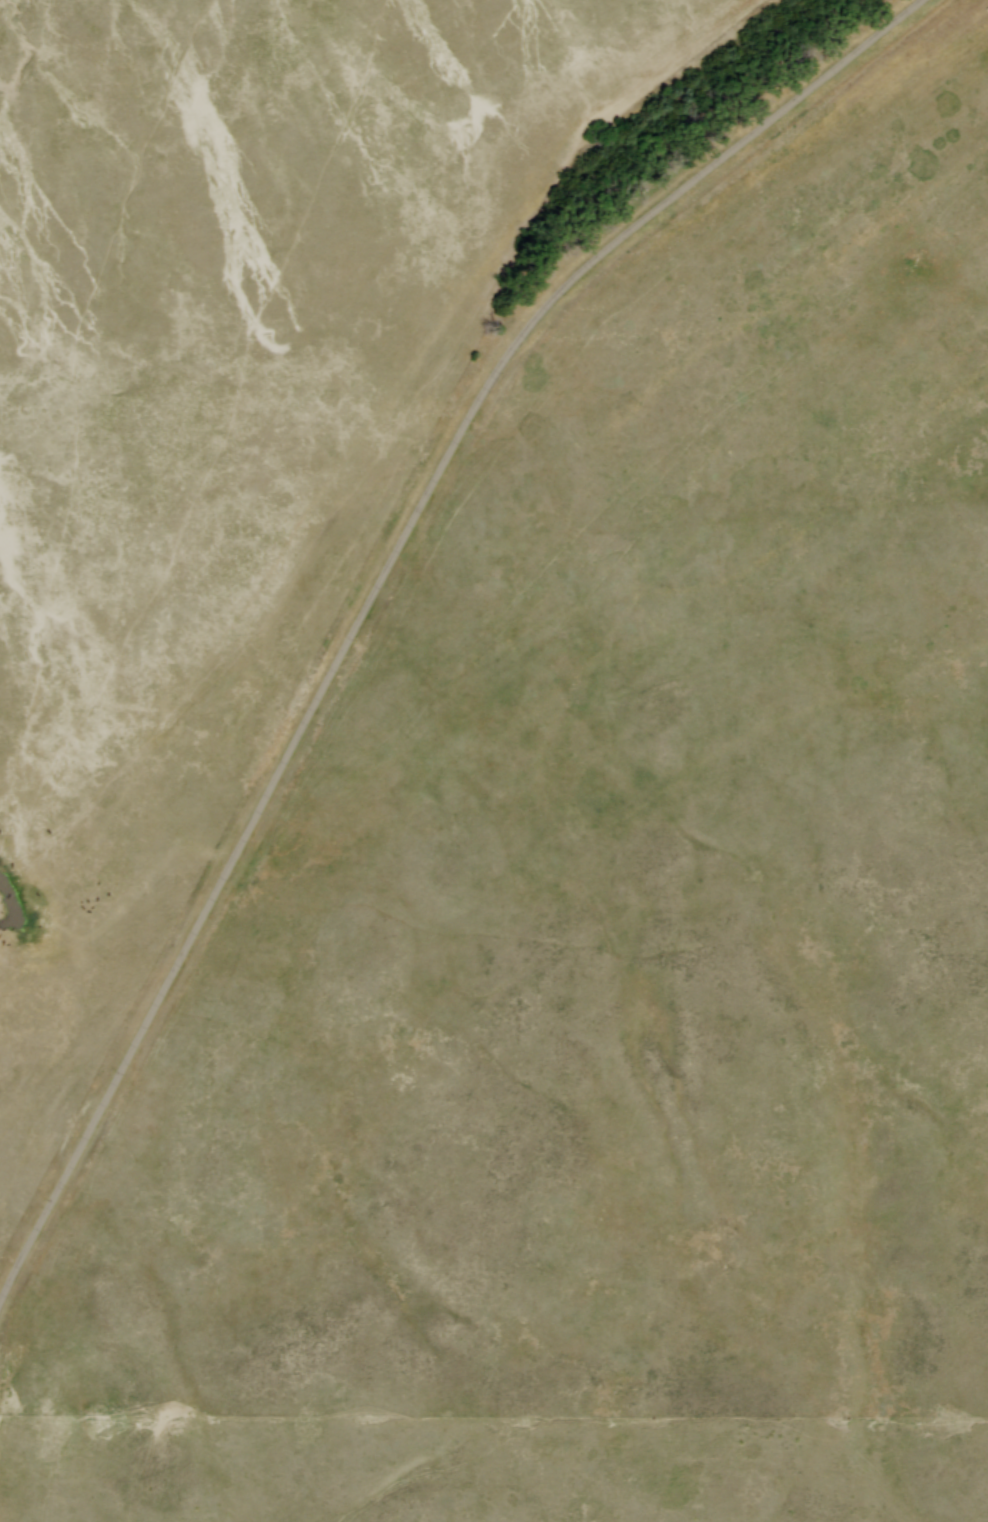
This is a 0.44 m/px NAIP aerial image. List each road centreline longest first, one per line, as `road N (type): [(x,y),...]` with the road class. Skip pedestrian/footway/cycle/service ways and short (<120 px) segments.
road 1 (tertiary): [(0,1298),(394,551),(508,353),(567,284),(633,227),(920,0)]

